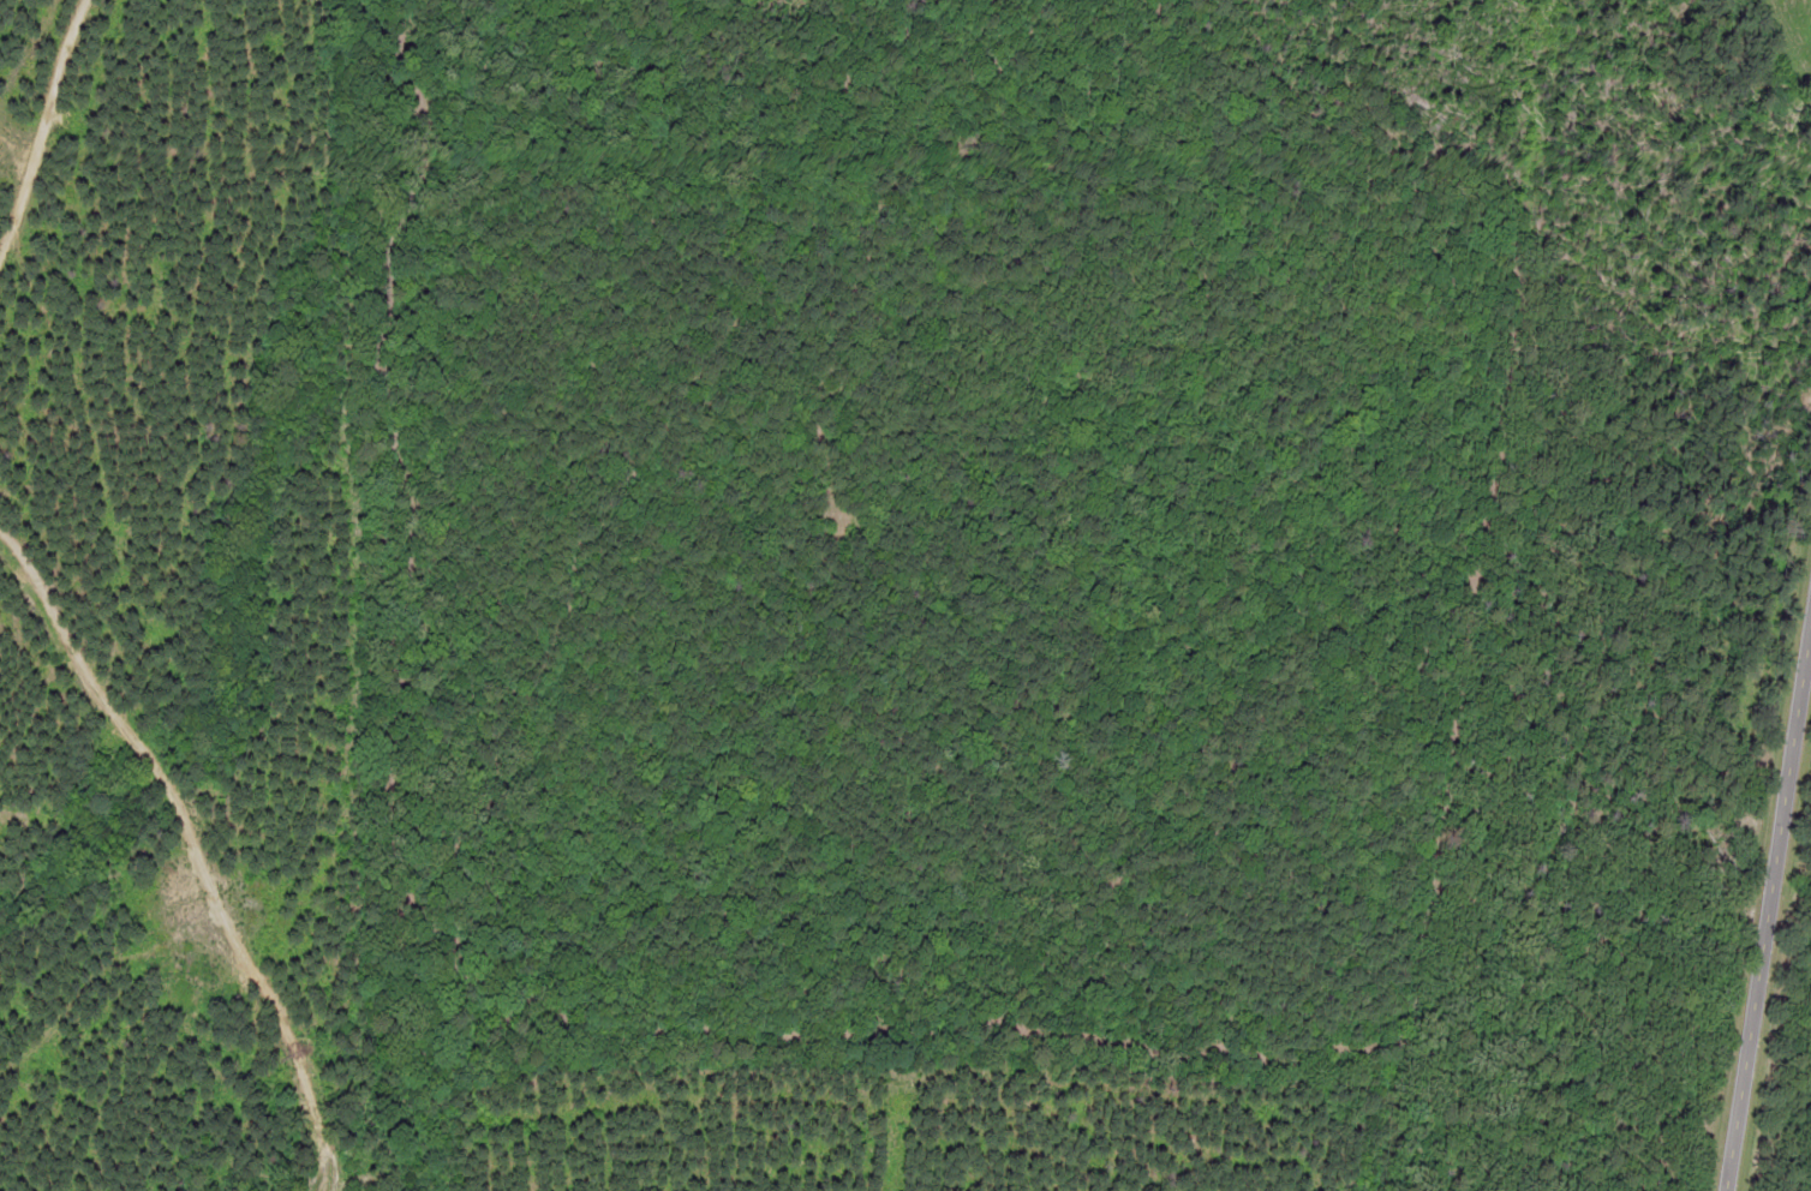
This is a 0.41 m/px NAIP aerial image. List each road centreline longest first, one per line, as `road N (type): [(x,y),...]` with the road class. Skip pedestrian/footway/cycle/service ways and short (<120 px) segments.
road 1 (primary): [(1725,1190),(1810,613)]

